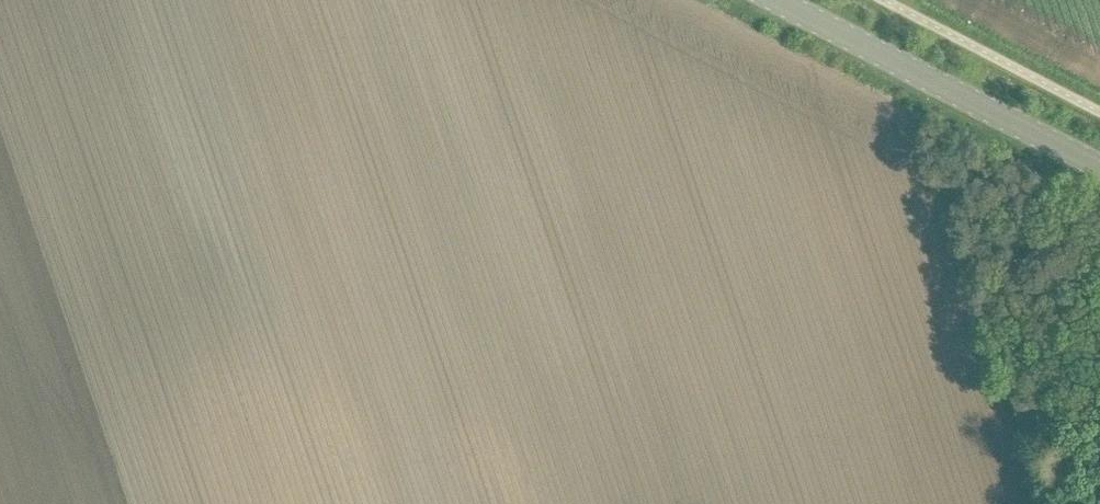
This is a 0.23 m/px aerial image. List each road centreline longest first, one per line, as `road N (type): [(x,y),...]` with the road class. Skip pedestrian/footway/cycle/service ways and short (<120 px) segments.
road 1 (tertiary): [(1099,167),(776,0)]

